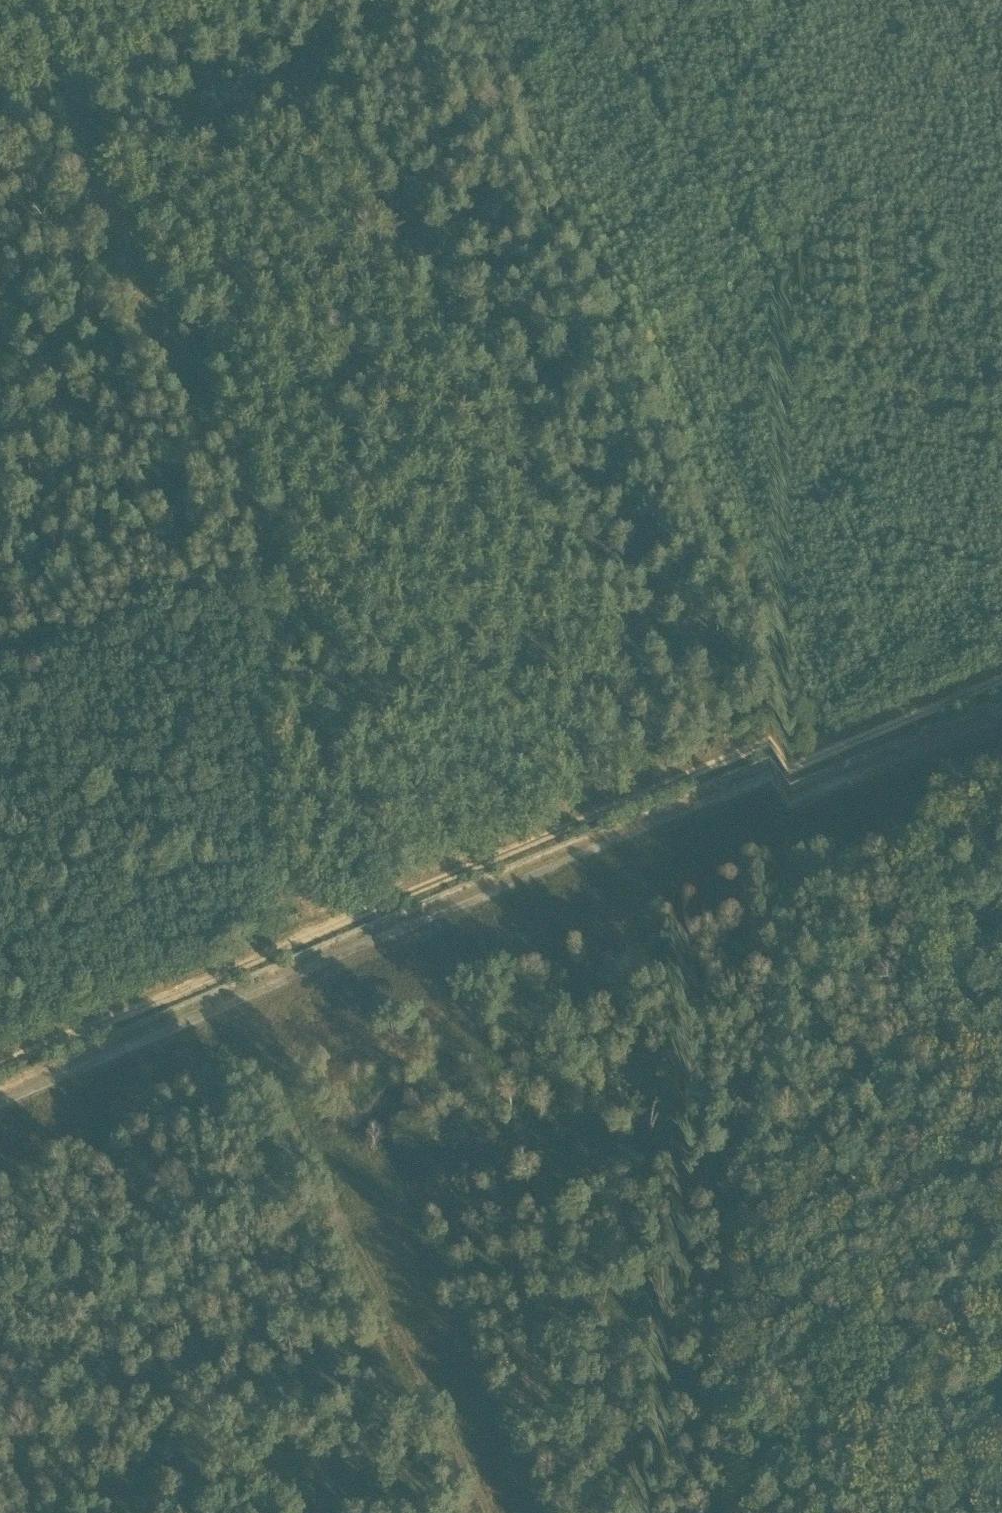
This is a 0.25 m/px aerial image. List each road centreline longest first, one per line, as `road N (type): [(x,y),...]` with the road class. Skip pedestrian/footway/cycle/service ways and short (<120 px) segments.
road 1 (track): [(0,1106),(1001,683)]
road 2 (track): [(0,1140),(1001,719)]
road 3 (track): [(305,977),(283,859),(278,612),(256,516),(191,395),(15,0)]
road 4 (track): [(472,1512),(234,1041)]

